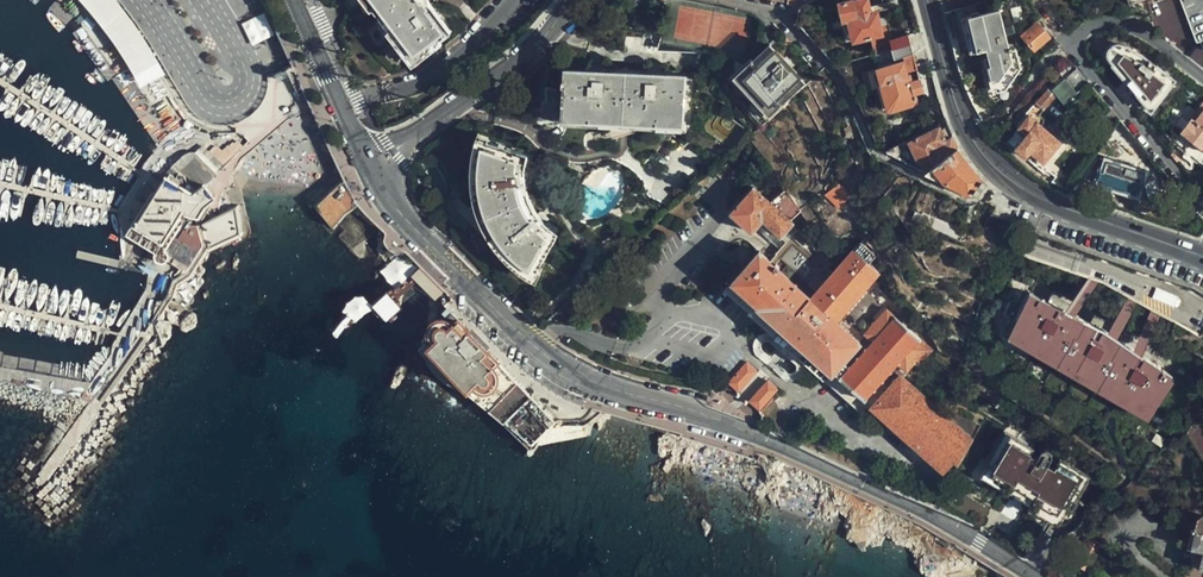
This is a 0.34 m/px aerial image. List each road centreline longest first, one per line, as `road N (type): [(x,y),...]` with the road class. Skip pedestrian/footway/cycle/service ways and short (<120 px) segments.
road 1 (tertiary): [(372,165),(404,216),(562,367),(780,445),(939,520),(1035,576)]
road 2 (secondary): [(927,0),(964,129),(999,172),(1049,202),(1202,257)]
road 3 (residential): [(1202,202),(1074,54),(1073,40),(1103,21),(1119,21),(1202,80)]
road 4 (residential): [(372,165),(524,56),(572,0)]
road 5 (tertiary): [(296,0),(372,165)]

